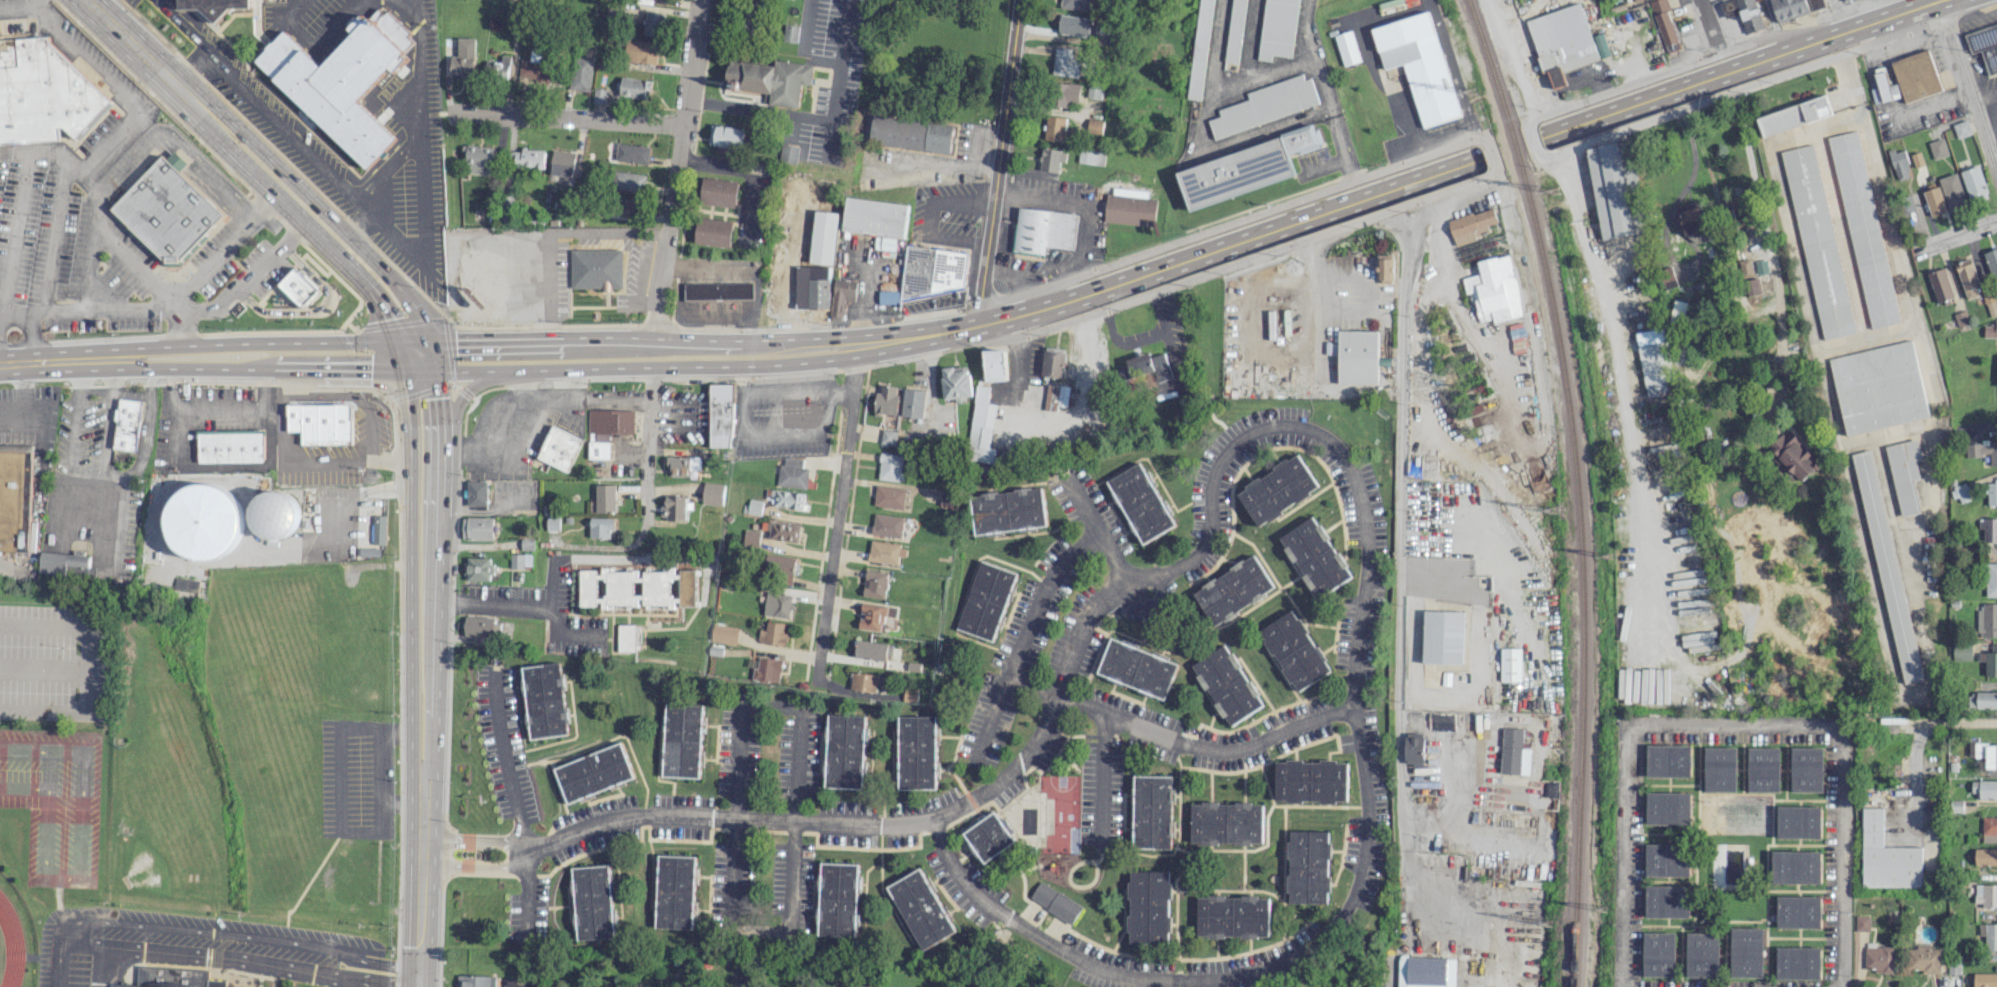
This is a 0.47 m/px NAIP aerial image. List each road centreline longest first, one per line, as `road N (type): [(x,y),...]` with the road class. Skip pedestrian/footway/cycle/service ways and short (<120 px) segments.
road 1 (residential): [(1260,429),(1307,429),(1340,452),(1354,471),(1365,532),(1352,675),(1367,771),(1365,849),(1341,917),(1327,938),(1294,958),(1240,977),(1197,980),(1105,971),(990,907),(950,864),(934,820),(897,826),(618,816),(524,855)]
road 2 (primary): [(1820,40),(1032,311)]
road 3 (residential): [(797,713),(744,708),(735,716),(730,923),(738,932),(796,926),(797,713)]
road 4 (residential): [(976,325),(989,334),(1029,333),(1494,169)]
road 5 (residential): [(934,820),(981,795),(1030,750),(1098,604),(1192,559),(1209,531),(1211,477),(1233,444),(1260,429)]
road 6 (residential): [(1484,139),(1465,139),(1063,281),(1032,311)]
road 7 (residential): [(1839,986),(1840,726),(1628,726)]
road 8 (primary): [(403,372),(775,364),(826,360),(855,346)]
road 9 (primary): [(422,790),(436,748),(443,483),(440,397),(427,340)]
road 10 (primary): [(403,372),(412,496),(410,748),(422,790)]
road 11 (residential): [(1536,155),(1550,159),(1881,39),(1914,8)]
road 12 (residential): [(1002,673),(1222,752),(1321,714),(1354,712)]
road 13 (primary): [(177,88),(189,117),(374,301),(403,372)]
road 14 (primary): [(427,340),(413,307),(377,267),(206,100),(177,88)]
road 15 (residential): [(855,346),(817,685)]
road 16 (residential): [(697,0),(655,337)]
road 17 (tertiary): [(1018,0),(976,325)]
road 18 (primary): [(855,346),(824,337),(544,337)]
road 19 (residential): [(1820,40),(1770,36),(1526,125)]
road 20 (primary): [(117,359),(148,368),(403,372)]
road 21 (primary): [(392,341),(148,347),(117,359)]
road 22 (residential): [(494,668),(491,705),(524,855),(525,941)]
road 23 (residential): [(1099,535),(1054,572),(1026,623),(976,763)]
road 24 (residential): [(1628,726),(1626,986)]
road 25 (residential): [(683,125),(447,113)]
road 26 (primary): [(418,986),(422,790)]
road 27 (residential): [(599,638),(566,635),(554,606),(440,601)]
road 28 (residential): [(1943,0),(1947,32),(1996,168)]
road 29 (residential): [(650,366),(646,528)]
road 30 (primary): [(544,337),(392,341)]
road 31 (primary): [(85,0),(177,88)]
road 32 (residential): [(1102,712),(1100,839)]
road 33 (residential): [(1065,477),(1128,585)]
road 34 (primary): [(976,325),(855,346)]

